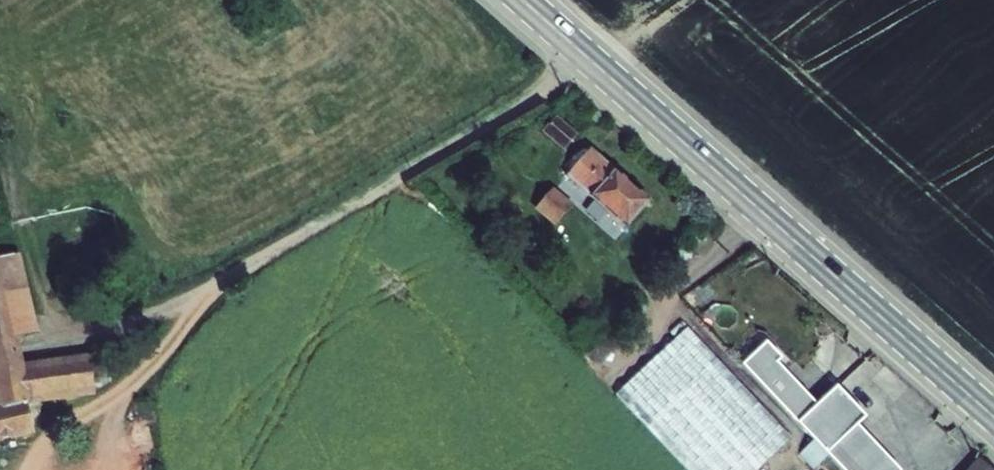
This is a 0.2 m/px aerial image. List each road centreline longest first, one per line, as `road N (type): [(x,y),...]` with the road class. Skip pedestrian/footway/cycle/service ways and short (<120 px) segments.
road 1 (secondary): [(993,416),(523,0)]

